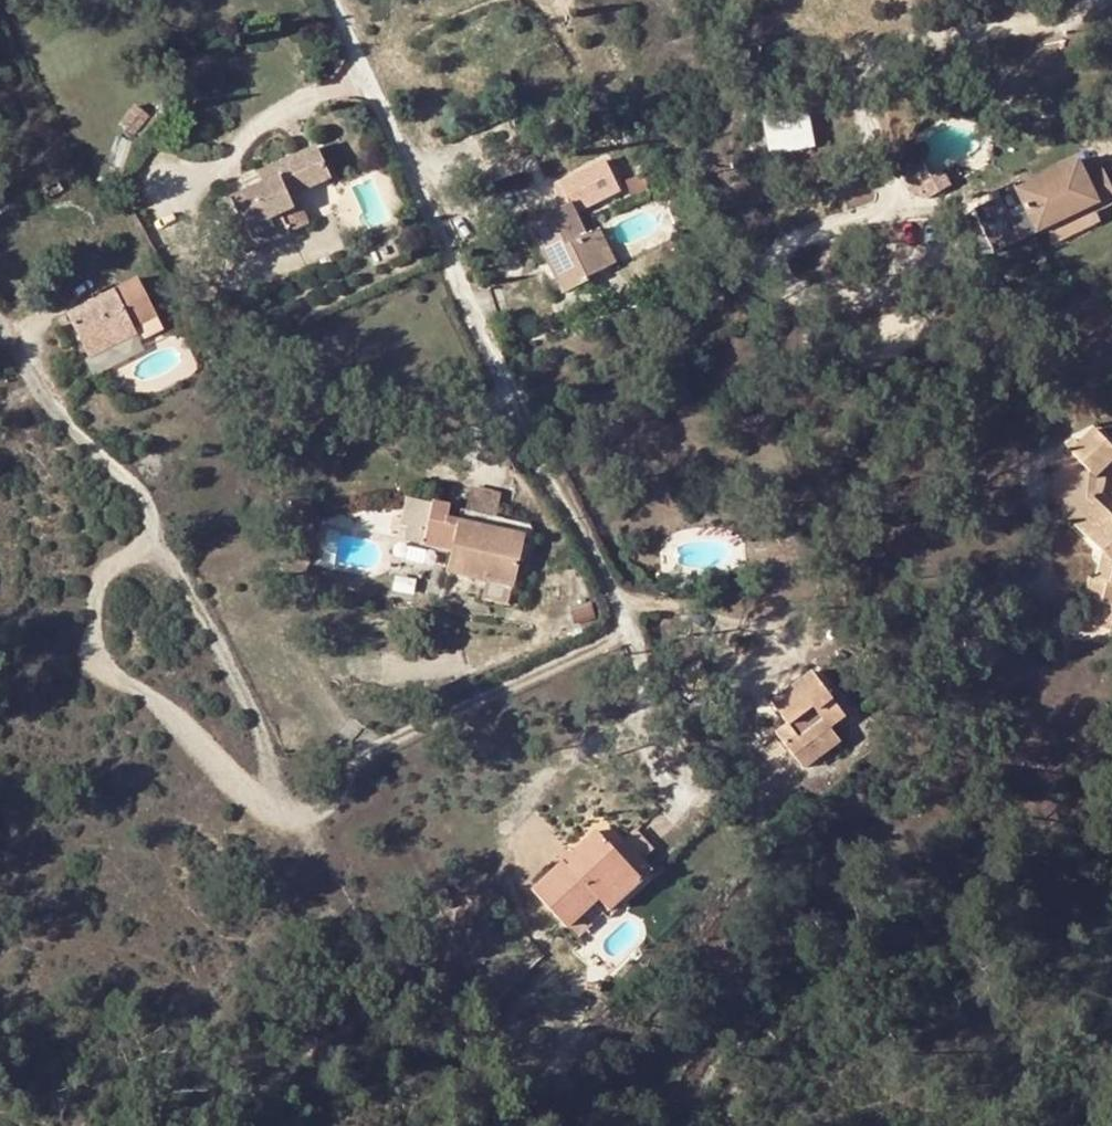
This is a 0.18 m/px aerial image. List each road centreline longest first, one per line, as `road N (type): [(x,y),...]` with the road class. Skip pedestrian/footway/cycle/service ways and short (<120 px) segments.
road 1 (residential): [(279,814),(311,815),(337,801),(360,757),(383,741),(608,642),(624,616),(466,300),(331,0)]
road 2 (residential): [(279,814),(265,732),(183,571),(156,550),(114,564),(101,580),(93,612),(96,646),(252,799)]

